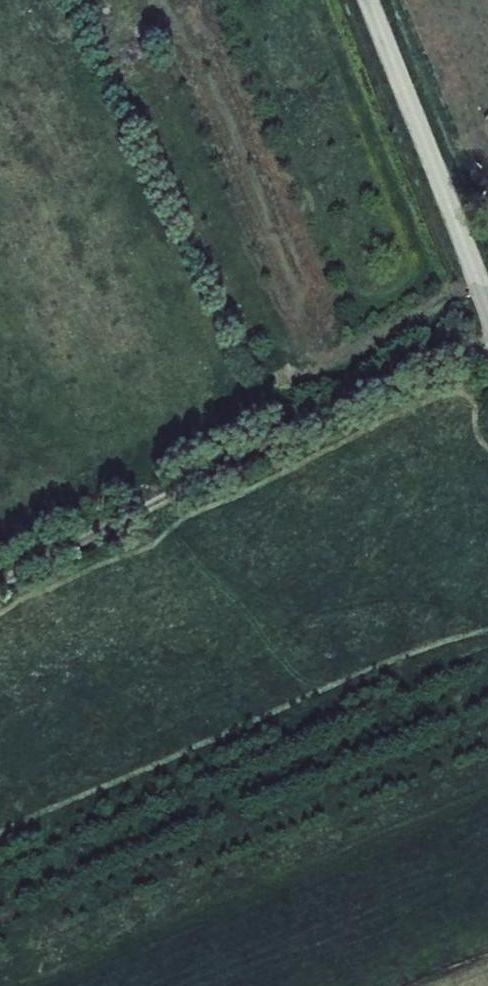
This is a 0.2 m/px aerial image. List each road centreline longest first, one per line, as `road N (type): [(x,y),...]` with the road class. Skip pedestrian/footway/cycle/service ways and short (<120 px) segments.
road 1 (unclassified): [(368,0),(487,304)]

